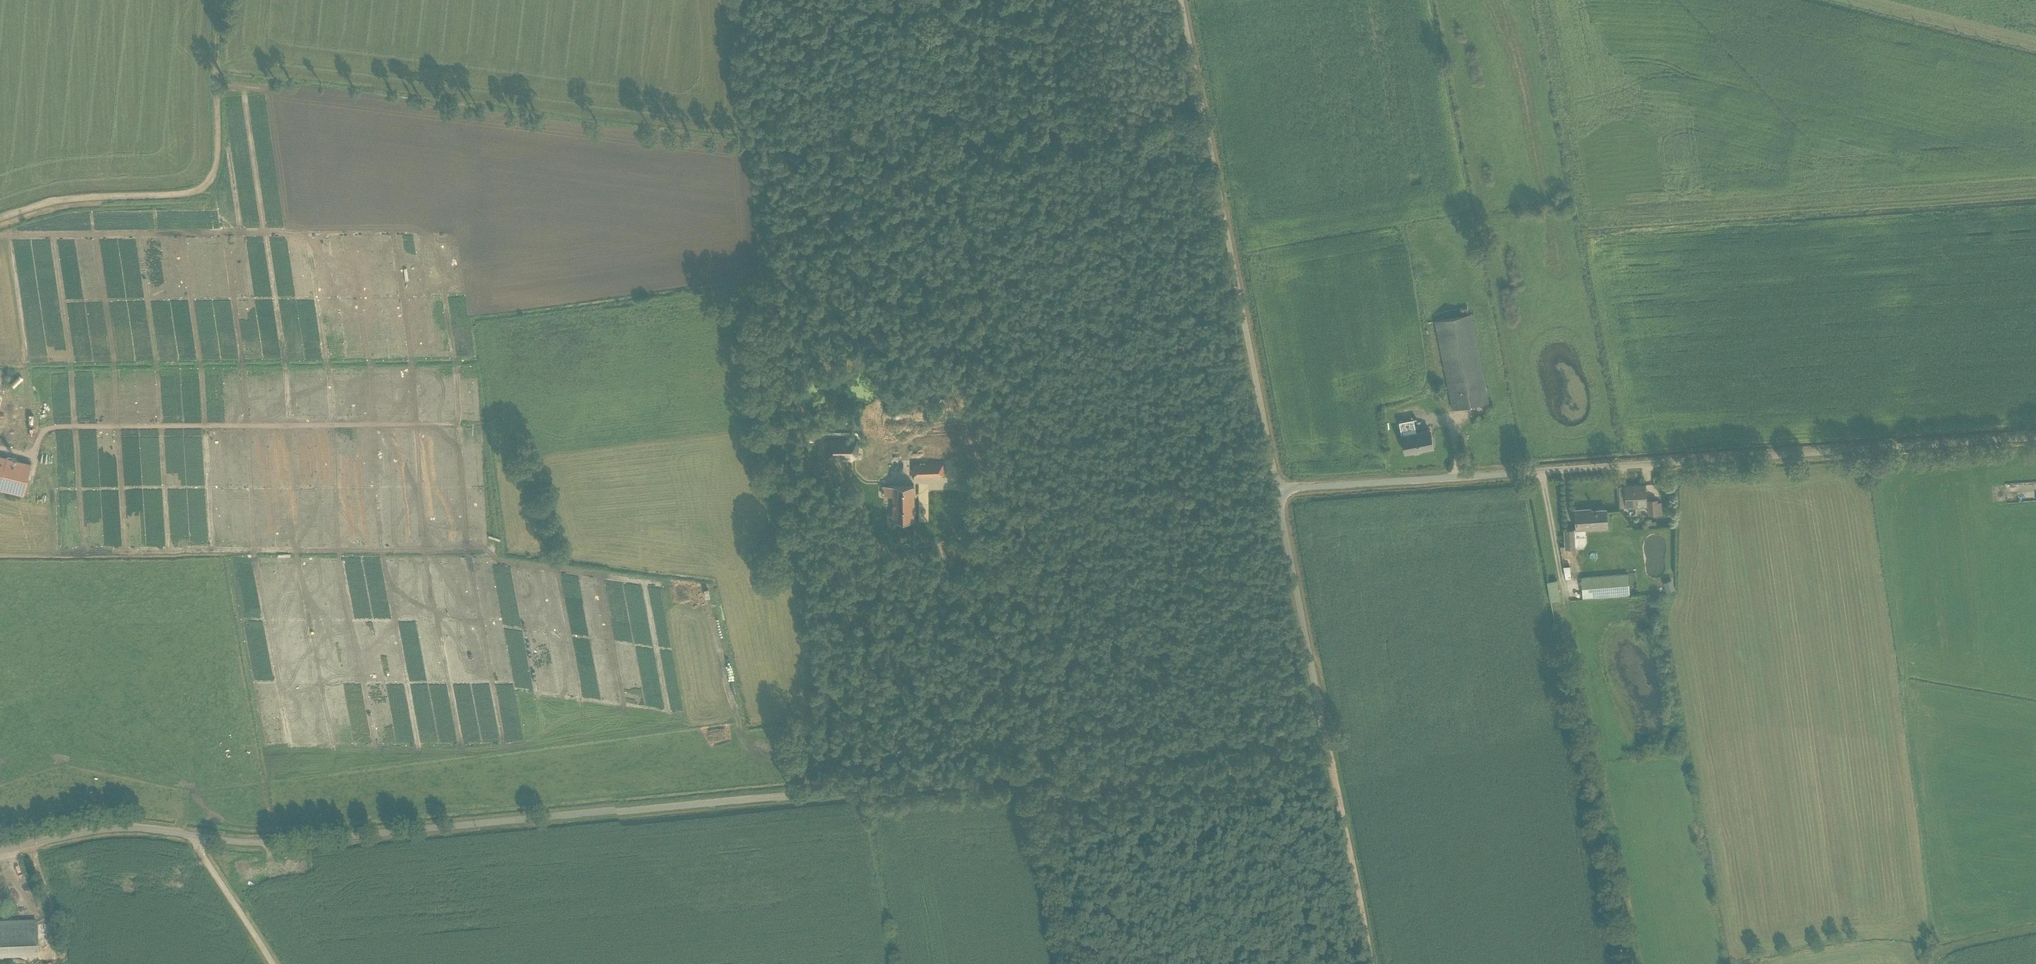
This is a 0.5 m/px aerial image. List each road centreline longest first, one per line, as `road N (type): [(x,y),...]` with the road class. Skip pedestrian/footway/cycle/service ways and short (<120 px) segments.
road 1 (unclassified): [(193,837),(267,845),(1317,736),(1281,489)]
road 2 (track): [(921,0),(1051,661),(1050,702),(1031,766)]
road 3 (unclassified): [(1281,489),(2035,438)]
road 4 (track): [(1633,963),(1542,472)]
road 5 (unclassified): [(1281,489),(1187,0)]
road 6 (track): [(221,0),(218,156),(205,186),(68,197),(0,218)]
road 7 (track): [(1281,489),(1022,504)]
road 8 (track): [(1363,963),(1317,736)]
road 9 (unclassified): [(0,854),(139,829),(193,837)]
road 10 (unclassified): [(272,963),(193,837)]

